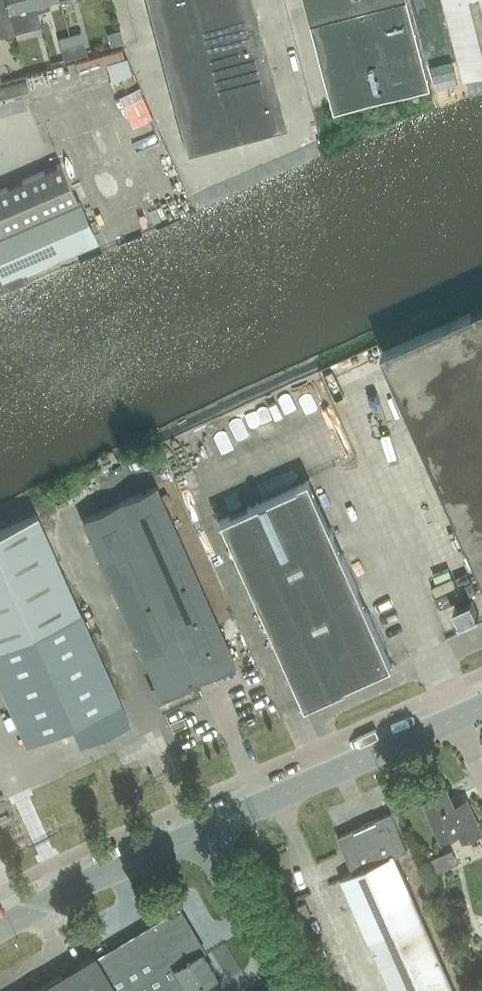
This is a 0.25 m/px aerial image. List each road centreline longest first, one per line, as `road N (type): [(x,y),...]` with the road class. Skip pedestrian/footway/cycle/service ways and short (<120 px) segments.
road 1 (unclassified): [(201,832),(481,707)]
road 2 (unclassified): [(0,928),(201,832)]
road 3 (unclassified): [(288,990),(201,832)]

